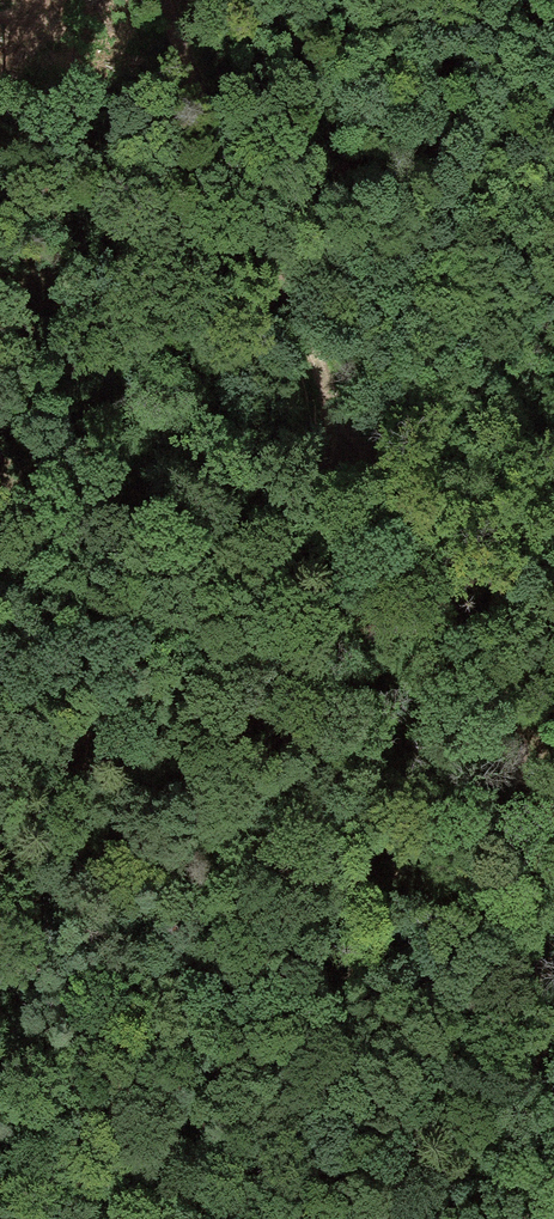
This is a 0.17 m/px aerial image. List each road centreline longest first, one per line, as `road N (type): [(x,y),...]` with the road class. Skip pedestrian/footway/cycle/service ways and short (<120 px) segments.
road 1 (track): [(111,0),(290,306),(553,828)]
road 2 (track): [(0,902),(139,754),(196,652),(246,368),(290,306)]

